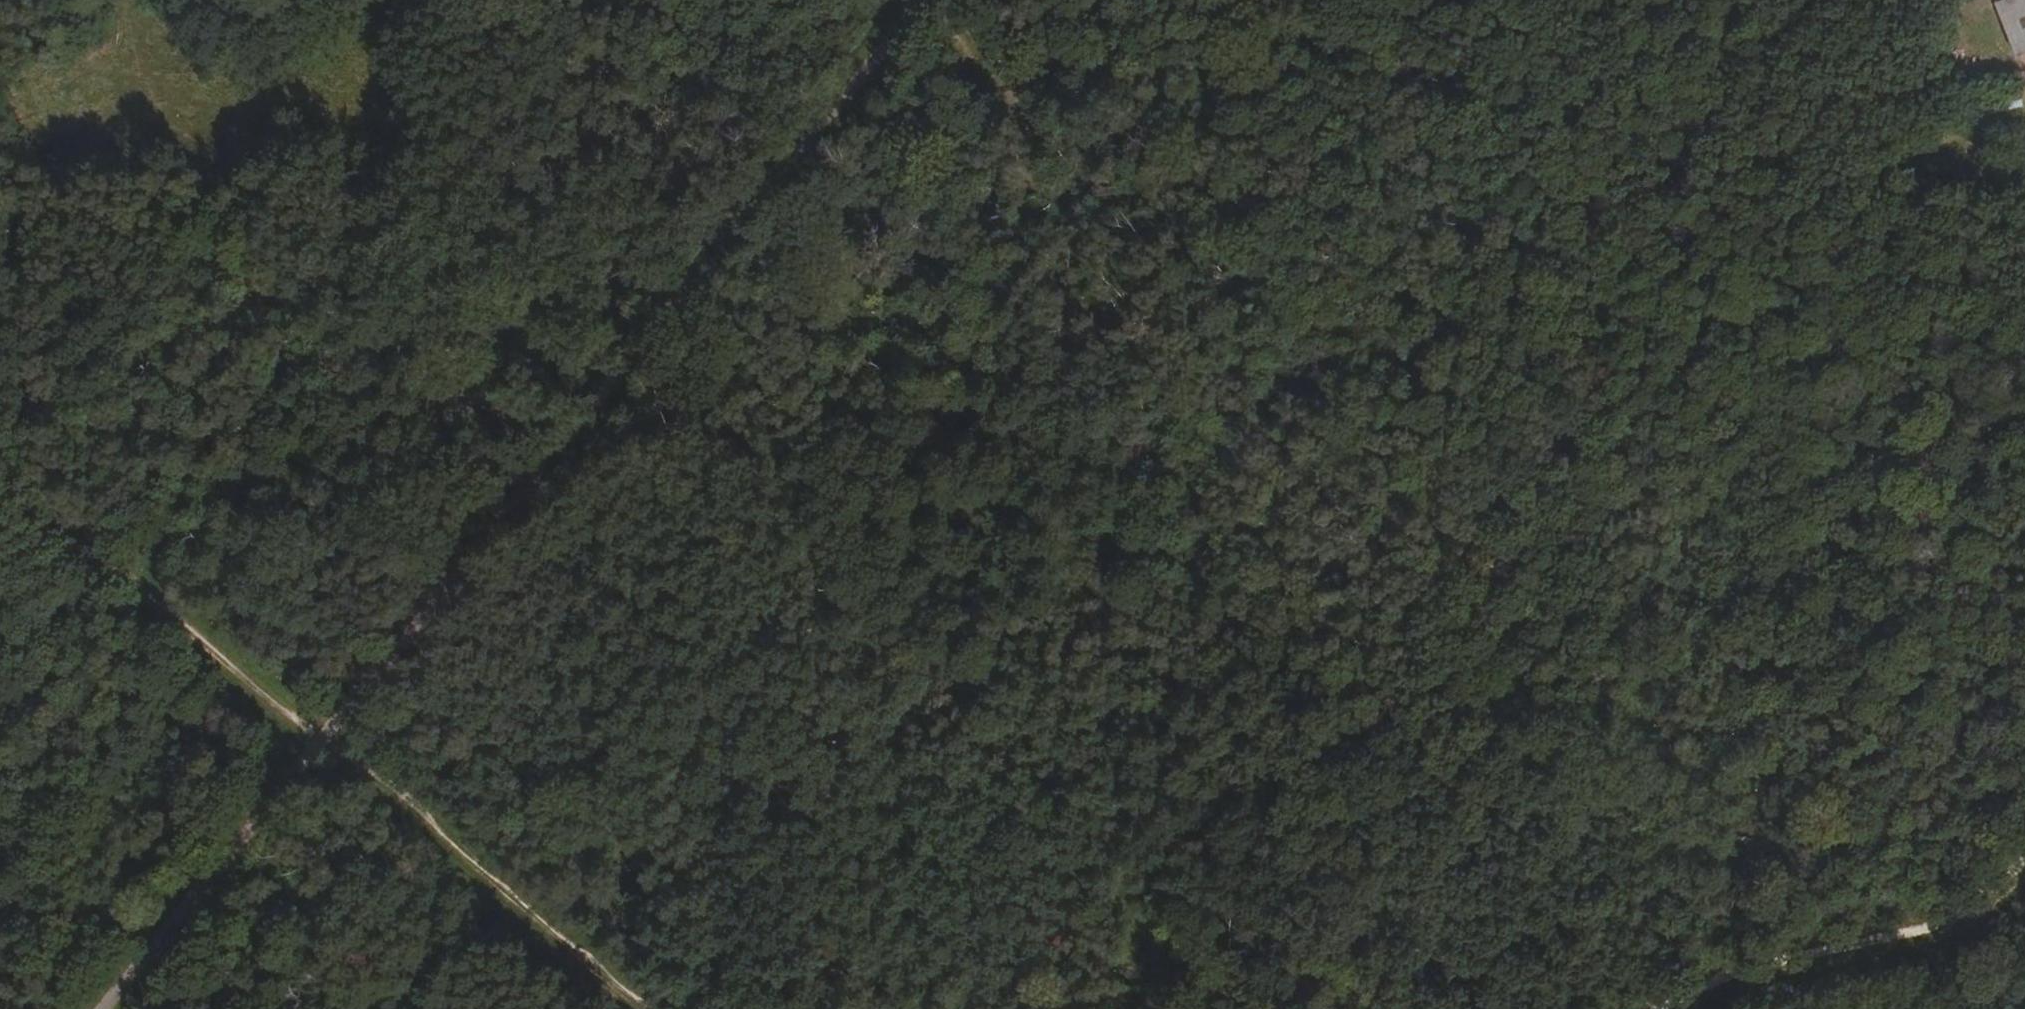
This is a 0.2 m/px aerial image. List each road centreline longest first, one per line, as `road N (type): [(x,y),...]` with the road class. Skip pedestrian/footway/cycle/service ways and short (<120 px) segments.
road 1 (track): [(107,1008),(922,0)]
road 2 (track): [(0,467),(632,1008)]
road 3 (track): [(2024,853),(1947,925),(1725,979),(1650,1008)]

